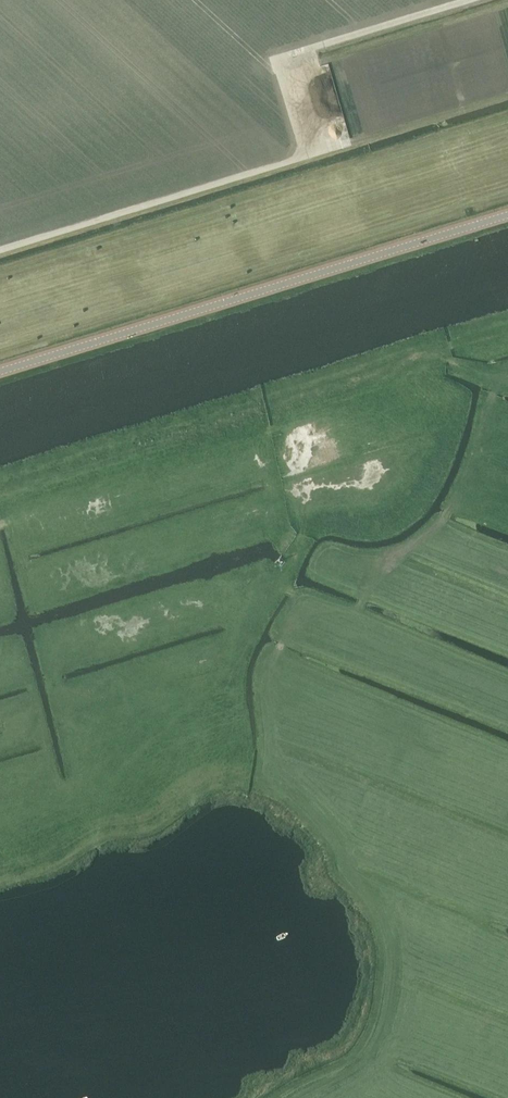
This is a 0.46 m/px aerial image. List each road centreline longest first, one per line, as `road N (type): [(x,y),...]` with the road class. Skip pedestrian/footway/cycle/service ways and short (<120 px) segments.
road 1 (track): [(468,0),(276,60),(303,155),(0,250)]
road 2 (tertiary): [(507,215),(0,372)]

